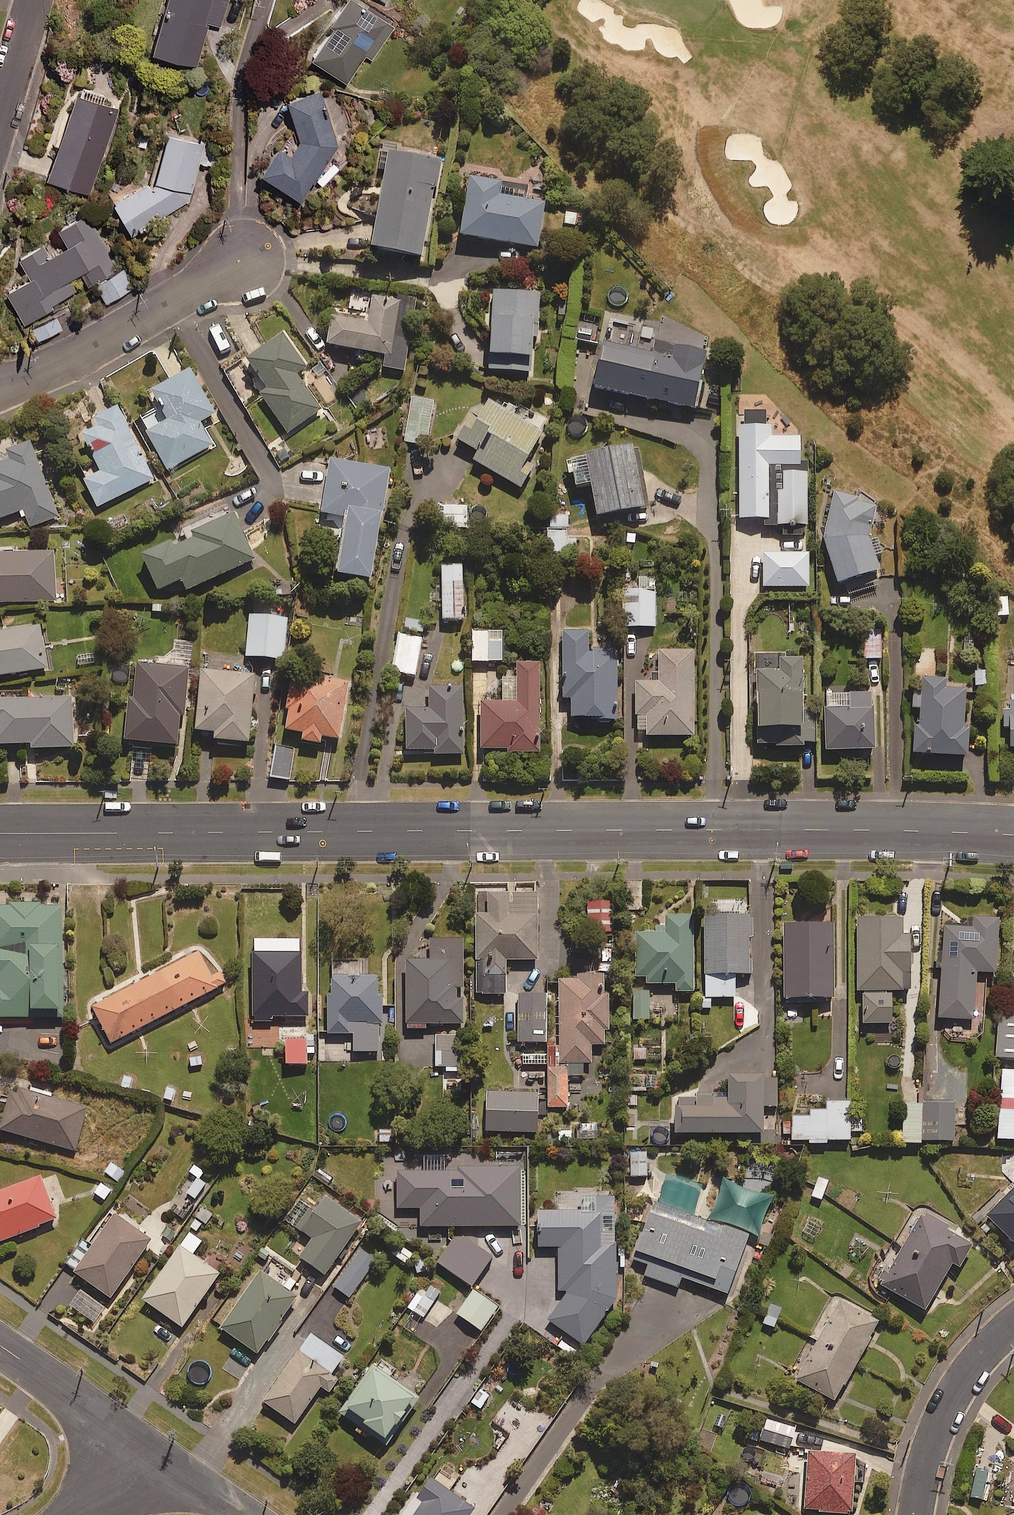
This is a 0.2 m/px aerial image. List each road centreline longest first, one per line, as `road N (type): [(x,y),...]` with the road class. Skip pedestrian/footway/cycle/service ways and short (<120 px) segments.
road 1 (tertiary): [(0,833),(882,829),(1013,836)]
road 2 (residential): [(242,259),(72,357),(0,388)]
road 3 (residential): [(916,1514),(948,1405),(1013,1323)]
road 4 (residential): [(0,1346),(168,1466)]
road 5 (residential): [(0,119),(36,0)]

